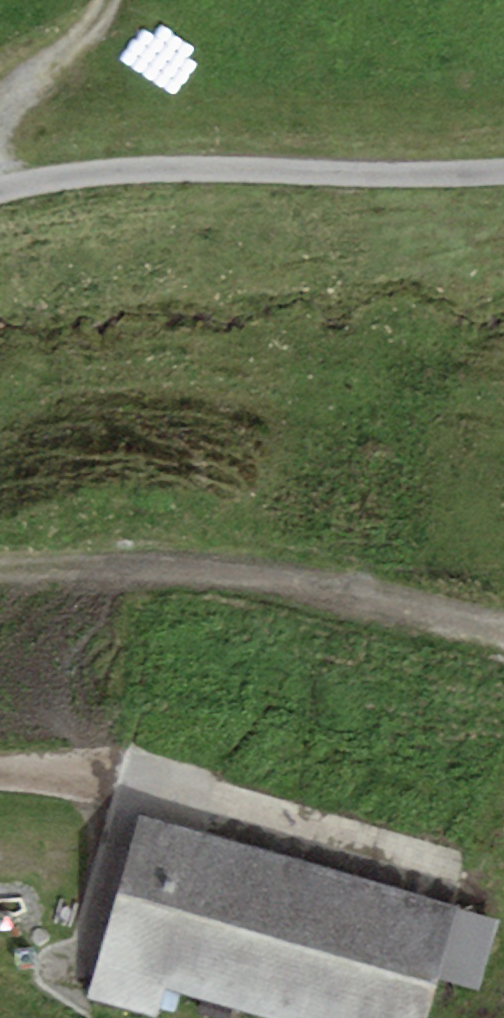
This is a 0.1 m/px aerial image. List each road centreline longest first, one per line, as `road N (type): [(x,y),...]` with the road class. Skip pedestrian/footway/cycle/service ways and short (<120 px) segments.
road 1 (track): [(0,575),(244,579),(503,626)]
road 2 (unclassified): [(503,177),(161,168),(0,194)]
road 3 (track): [(0,771),(153,793),(449,871)]
road 4 (track): [(29,188),(11,158),(13,115),(94,61),(130,0)]

